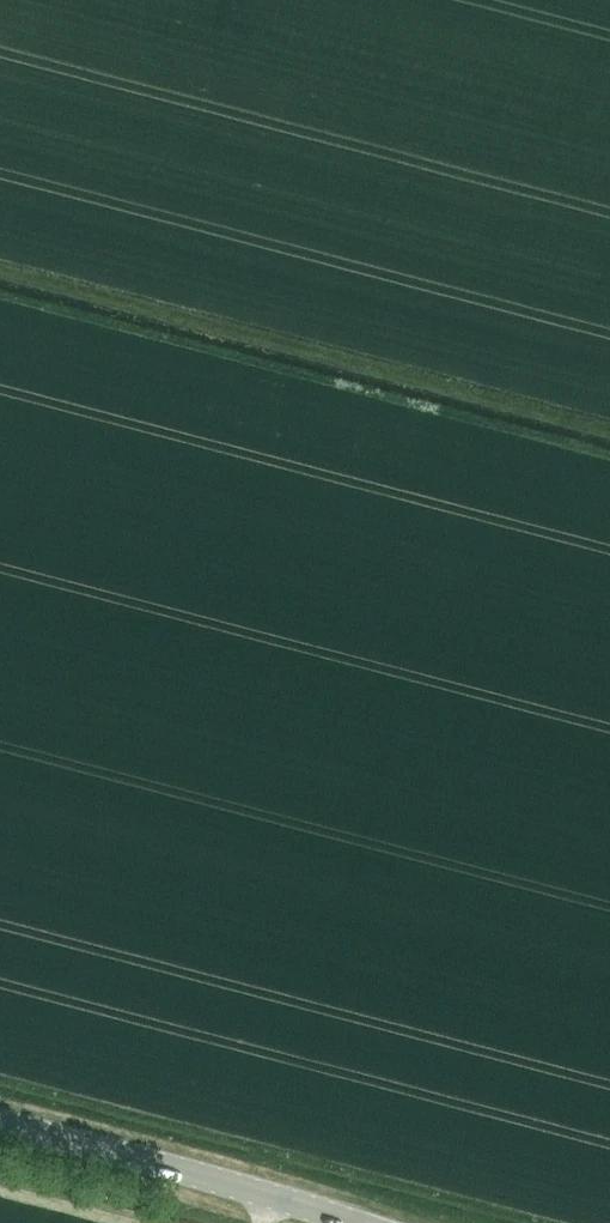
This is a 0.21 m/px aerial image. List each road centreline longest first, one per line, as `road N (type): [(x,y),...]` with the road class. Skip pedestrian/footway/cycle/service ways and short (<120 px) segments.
road 1 (tertiary): [(0,1124),(346,1222)]

